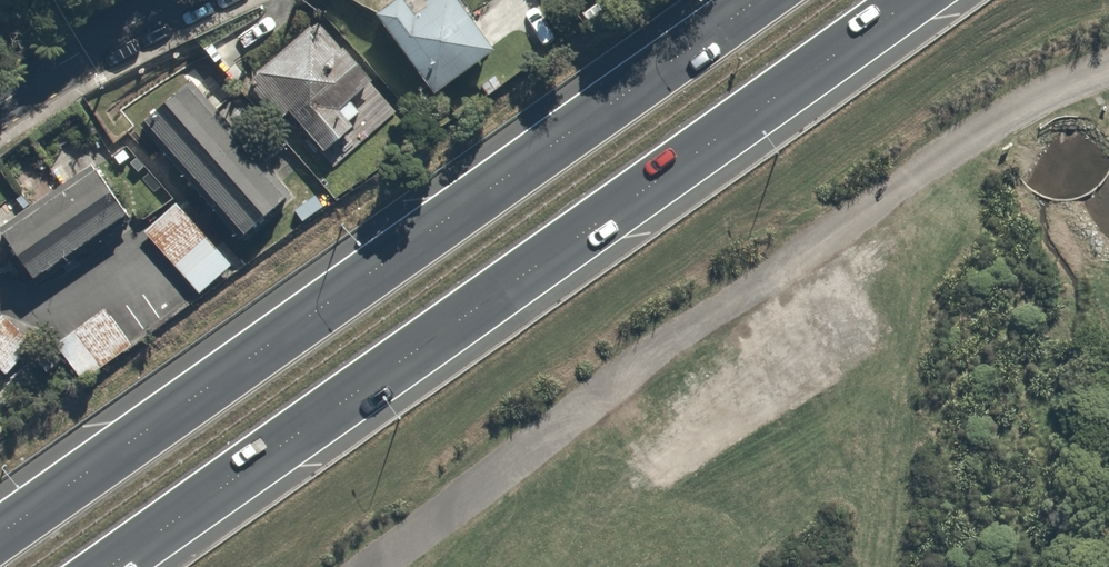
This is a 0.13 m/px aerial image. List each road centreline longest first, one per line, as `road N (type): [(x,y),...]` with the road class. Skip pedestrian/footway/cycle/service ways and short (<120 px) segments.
road 1 (trunk): [(908,0),(108,566)]
road 2 (trunk): [(0,531),(758,0)]
road 3 (residential): [(0,105),(176,0)]

